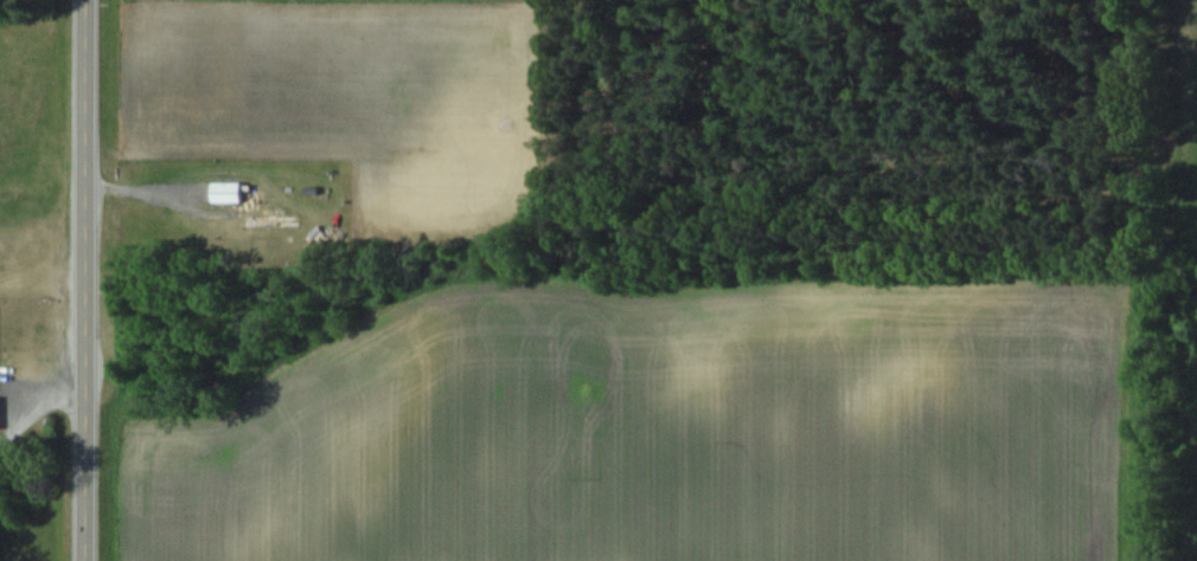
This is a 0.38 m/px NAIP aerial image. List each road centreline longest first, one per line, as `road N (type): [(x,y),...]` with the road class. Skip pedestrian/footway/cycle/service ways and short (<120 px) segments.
road 1 (primary): [(81,560),(79,0)]

